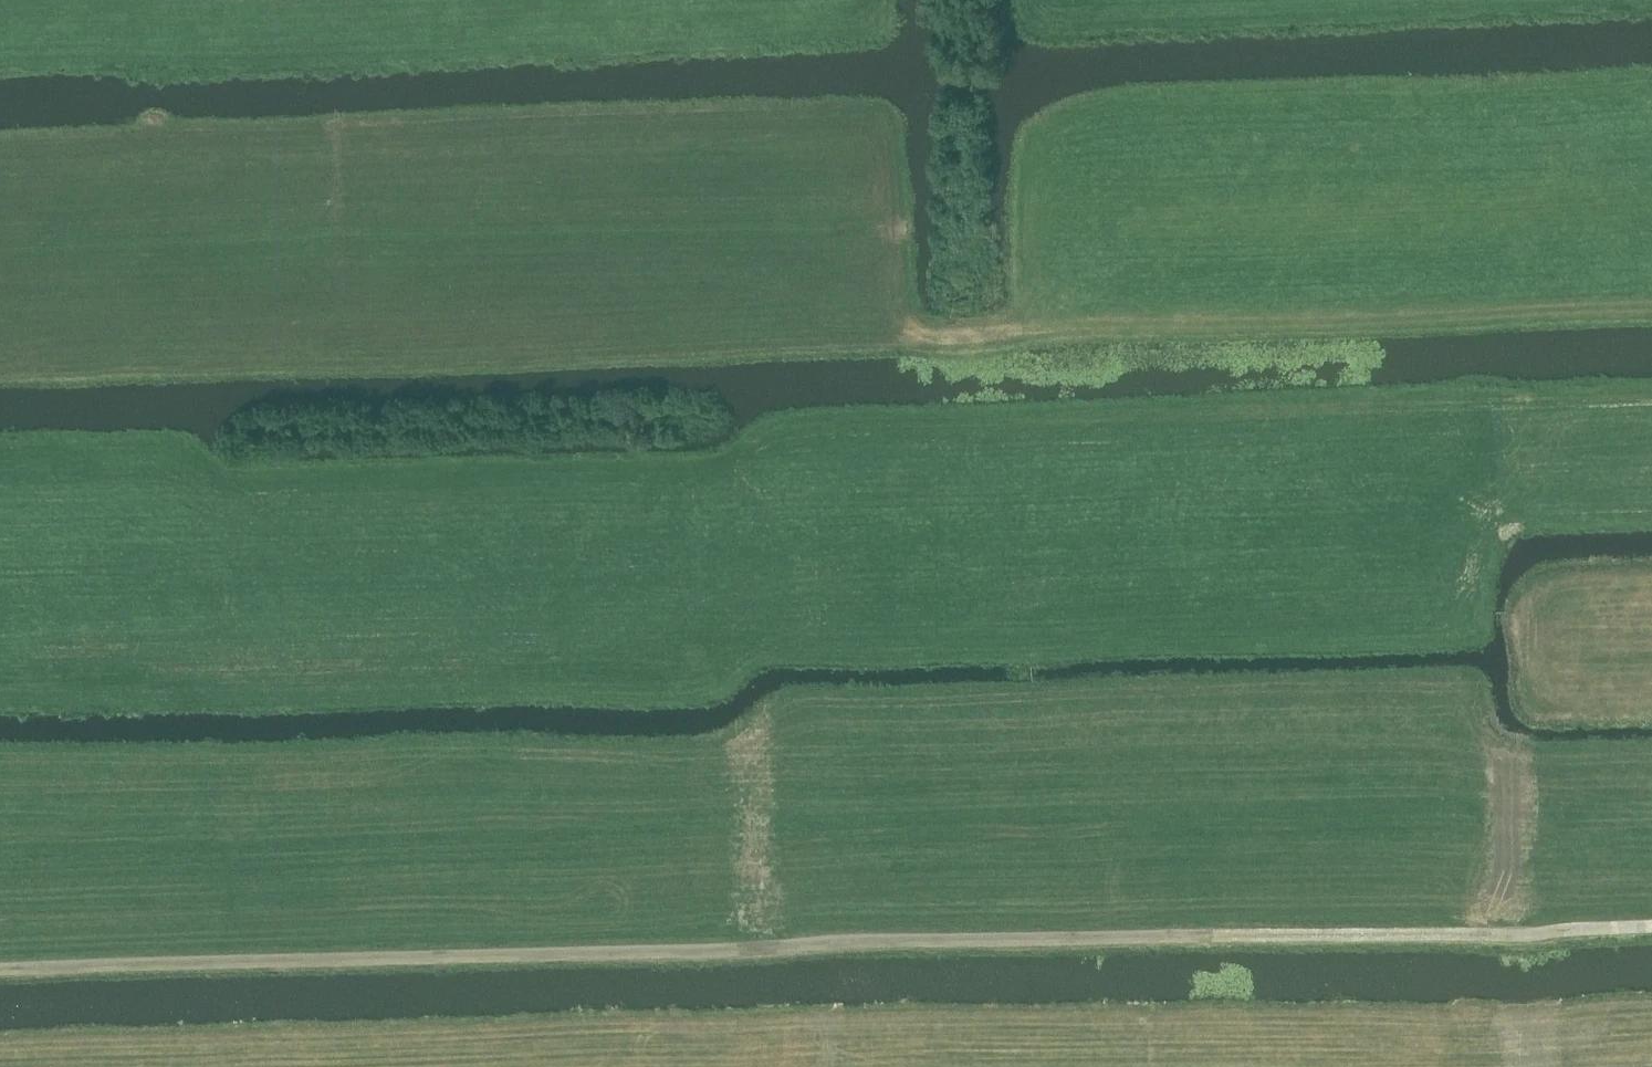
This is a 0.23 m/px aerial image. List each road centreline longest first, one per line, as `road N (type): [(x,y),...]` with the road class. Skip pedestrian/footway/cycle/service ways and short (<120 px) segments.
road 1 (track): [(1651,920),(1502,926)]

